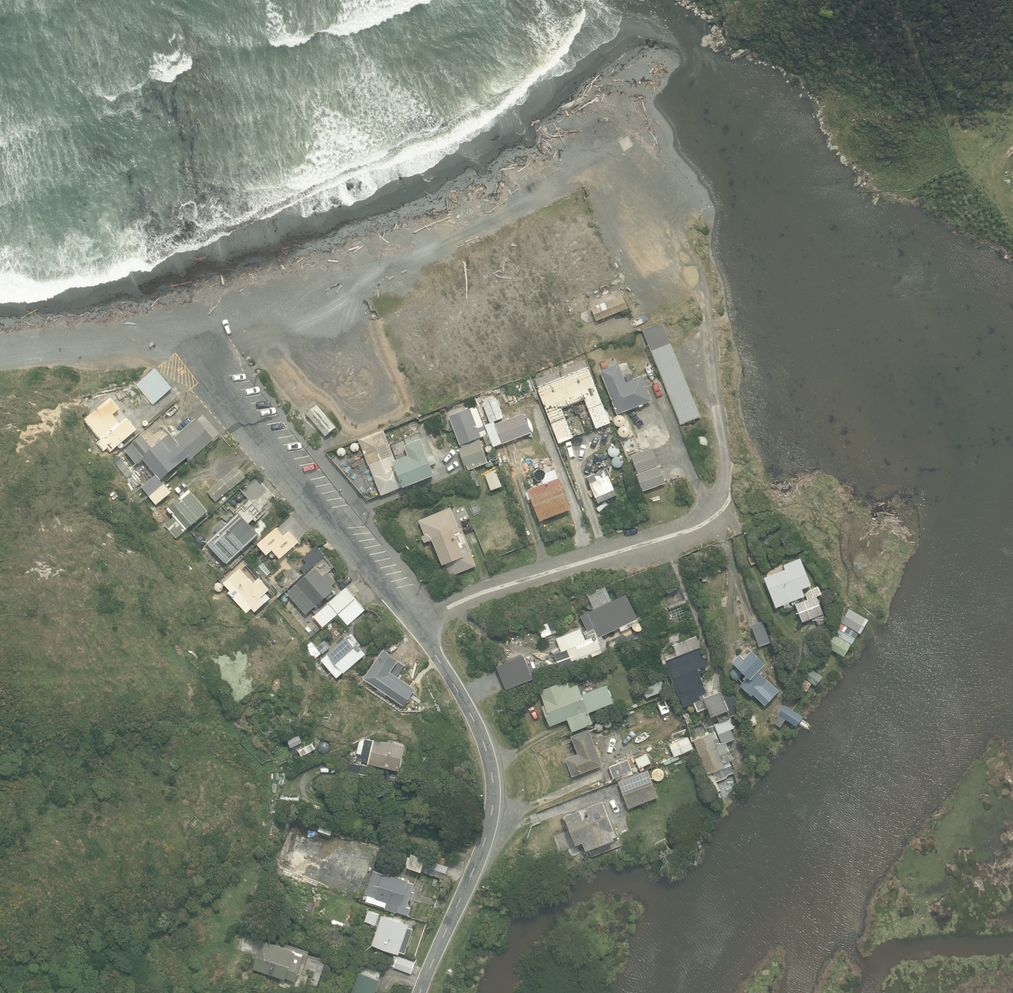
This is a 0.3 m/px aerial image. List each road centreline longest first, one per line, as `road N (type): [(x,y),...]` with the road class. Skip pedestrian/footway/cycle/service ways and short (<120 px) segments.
road 1 (track): [(364,267),(462,237),(590,174),(631,182),(704,300),(725,451),(721,512)]
road 2 (unclassified): [(416,625),(480,733),(493,793),(480,852),(416,992)]
road 3 (unclassified): [(184,344),(416,625)]
road 4 (unclassified): [(416,625),(466,598),(654,546),(721,512)]

